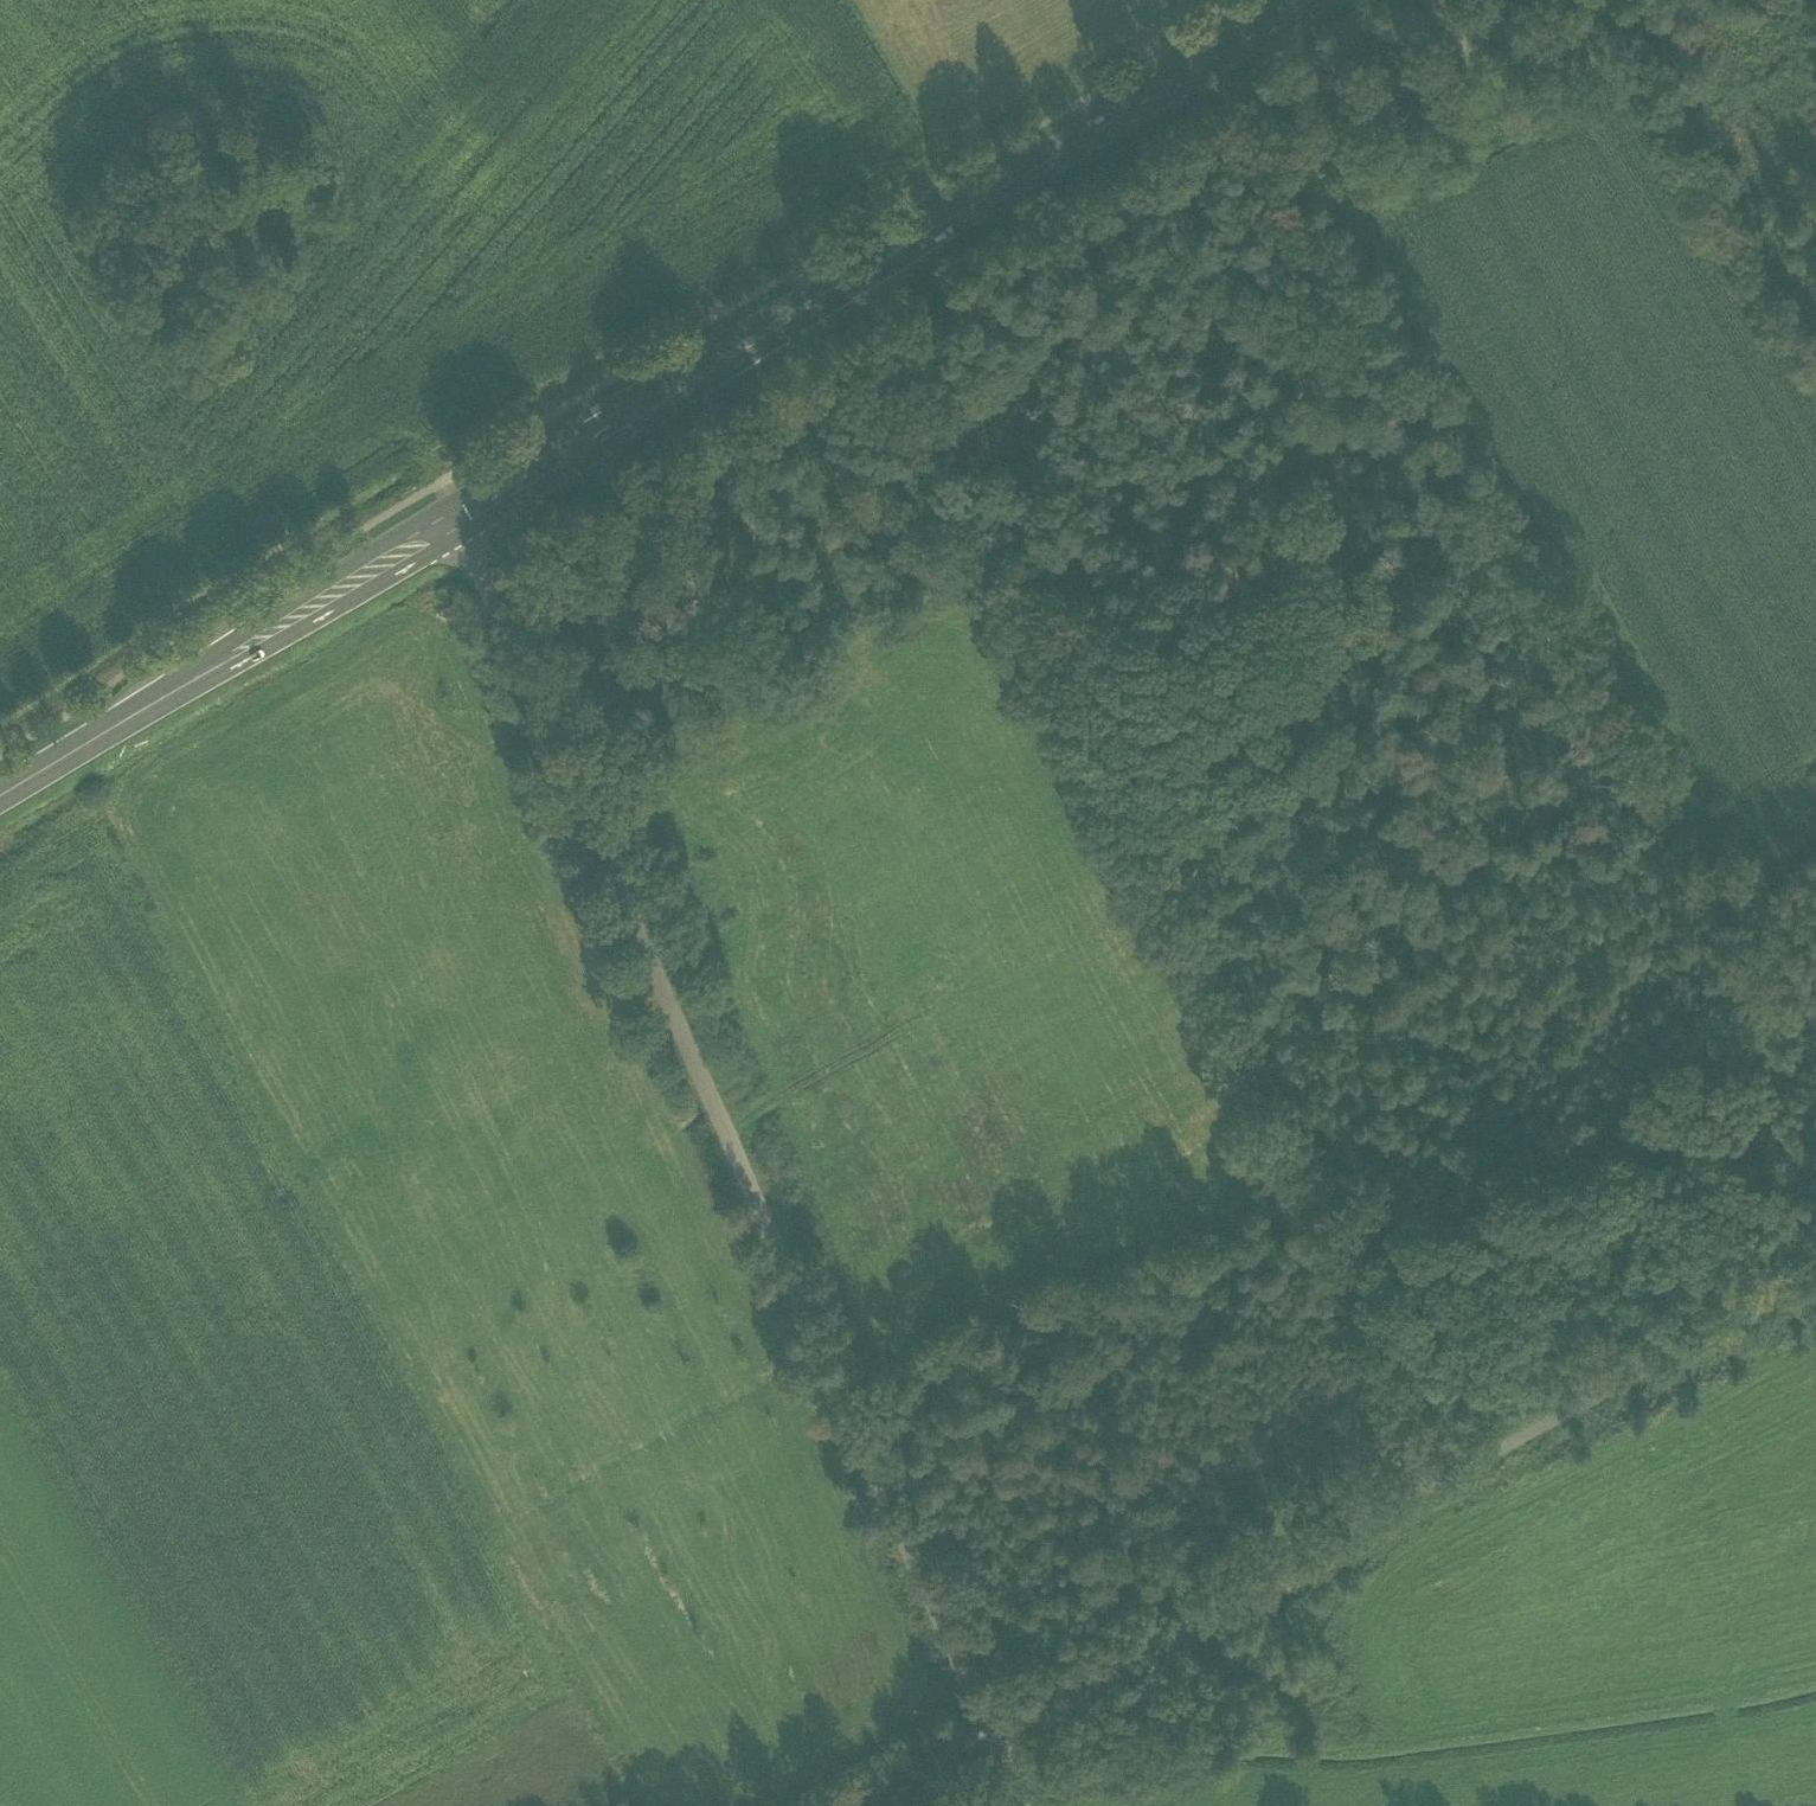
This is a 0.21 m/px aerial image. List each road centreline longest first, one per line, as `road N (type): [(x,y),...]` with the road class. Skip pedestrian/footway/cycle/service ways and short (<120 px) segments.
road 1 (unclassified): [(993,1729),(455,519)]
road 2 (secondary): [(1309,0),(455,519)]
road 3 (unclassified): [(993,1729),(1815,1274)]
road 4 (secondary): [(455,519),(0,794)]

